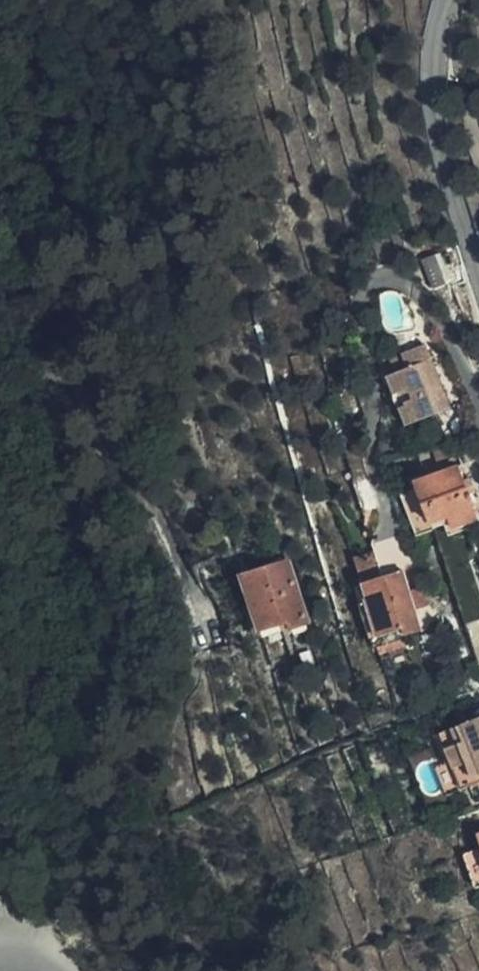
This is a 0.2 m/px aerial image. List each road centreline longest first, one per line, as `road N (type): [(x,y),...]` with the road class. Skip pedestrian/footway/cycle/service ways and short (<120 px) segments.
road 1 (tertiary): [(478,265),(435,119),(432,61),(443,0)]

